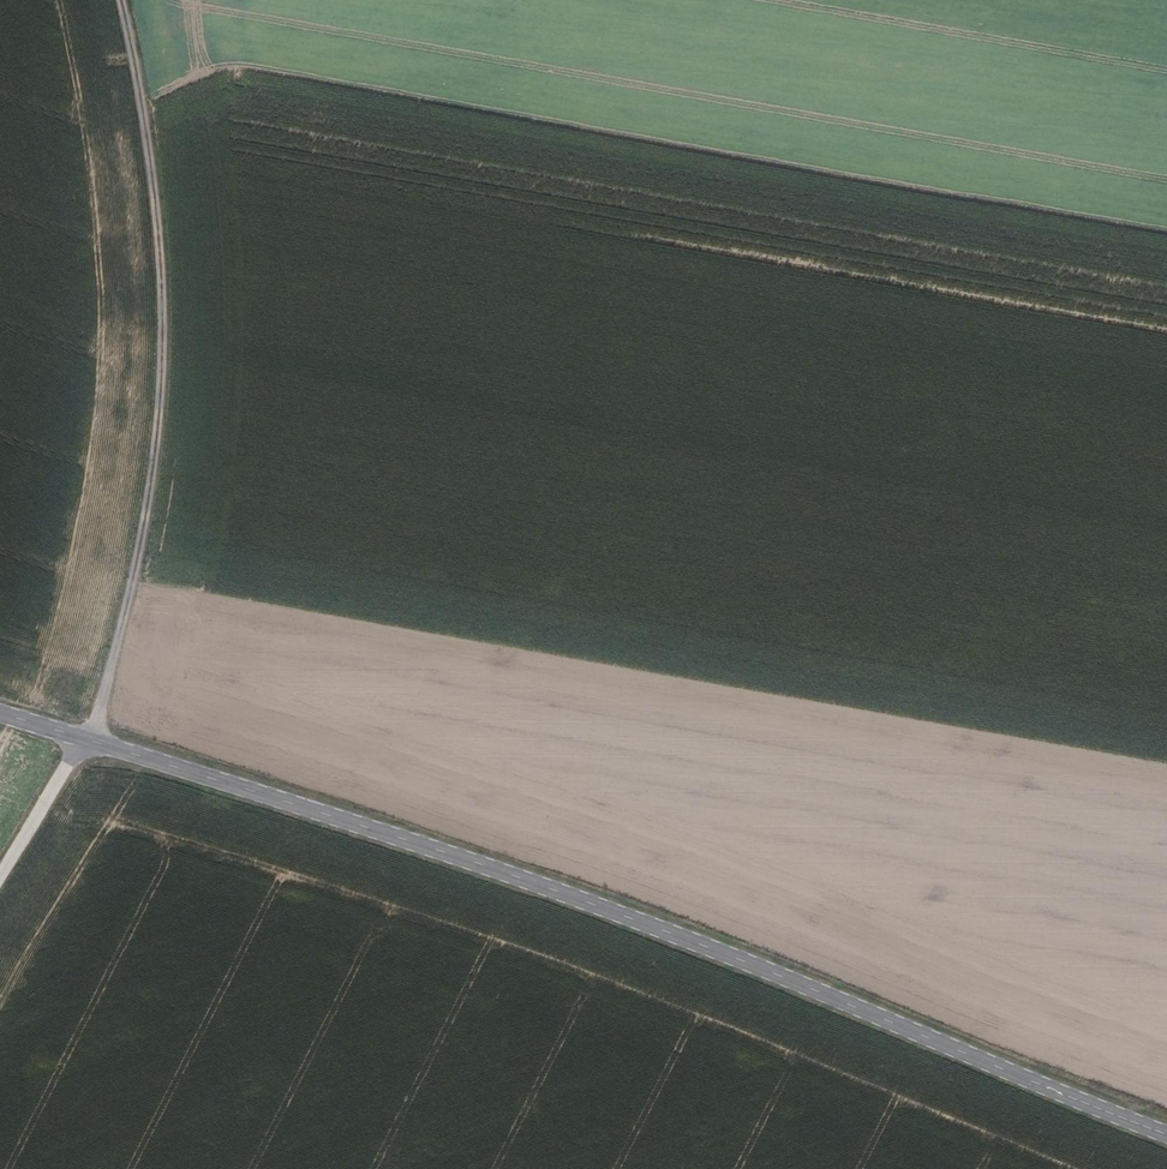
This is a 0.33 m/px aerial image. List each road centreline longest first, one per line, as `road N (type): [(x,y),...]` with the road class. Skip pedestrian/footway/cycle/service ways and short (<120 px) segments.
road 1 (tertiary): [(0,713),(591,903),(1166,1135)]
road 2 (track): [(126,0),(159,171),(167,292),(160,411),(138,549),(92,741)]

